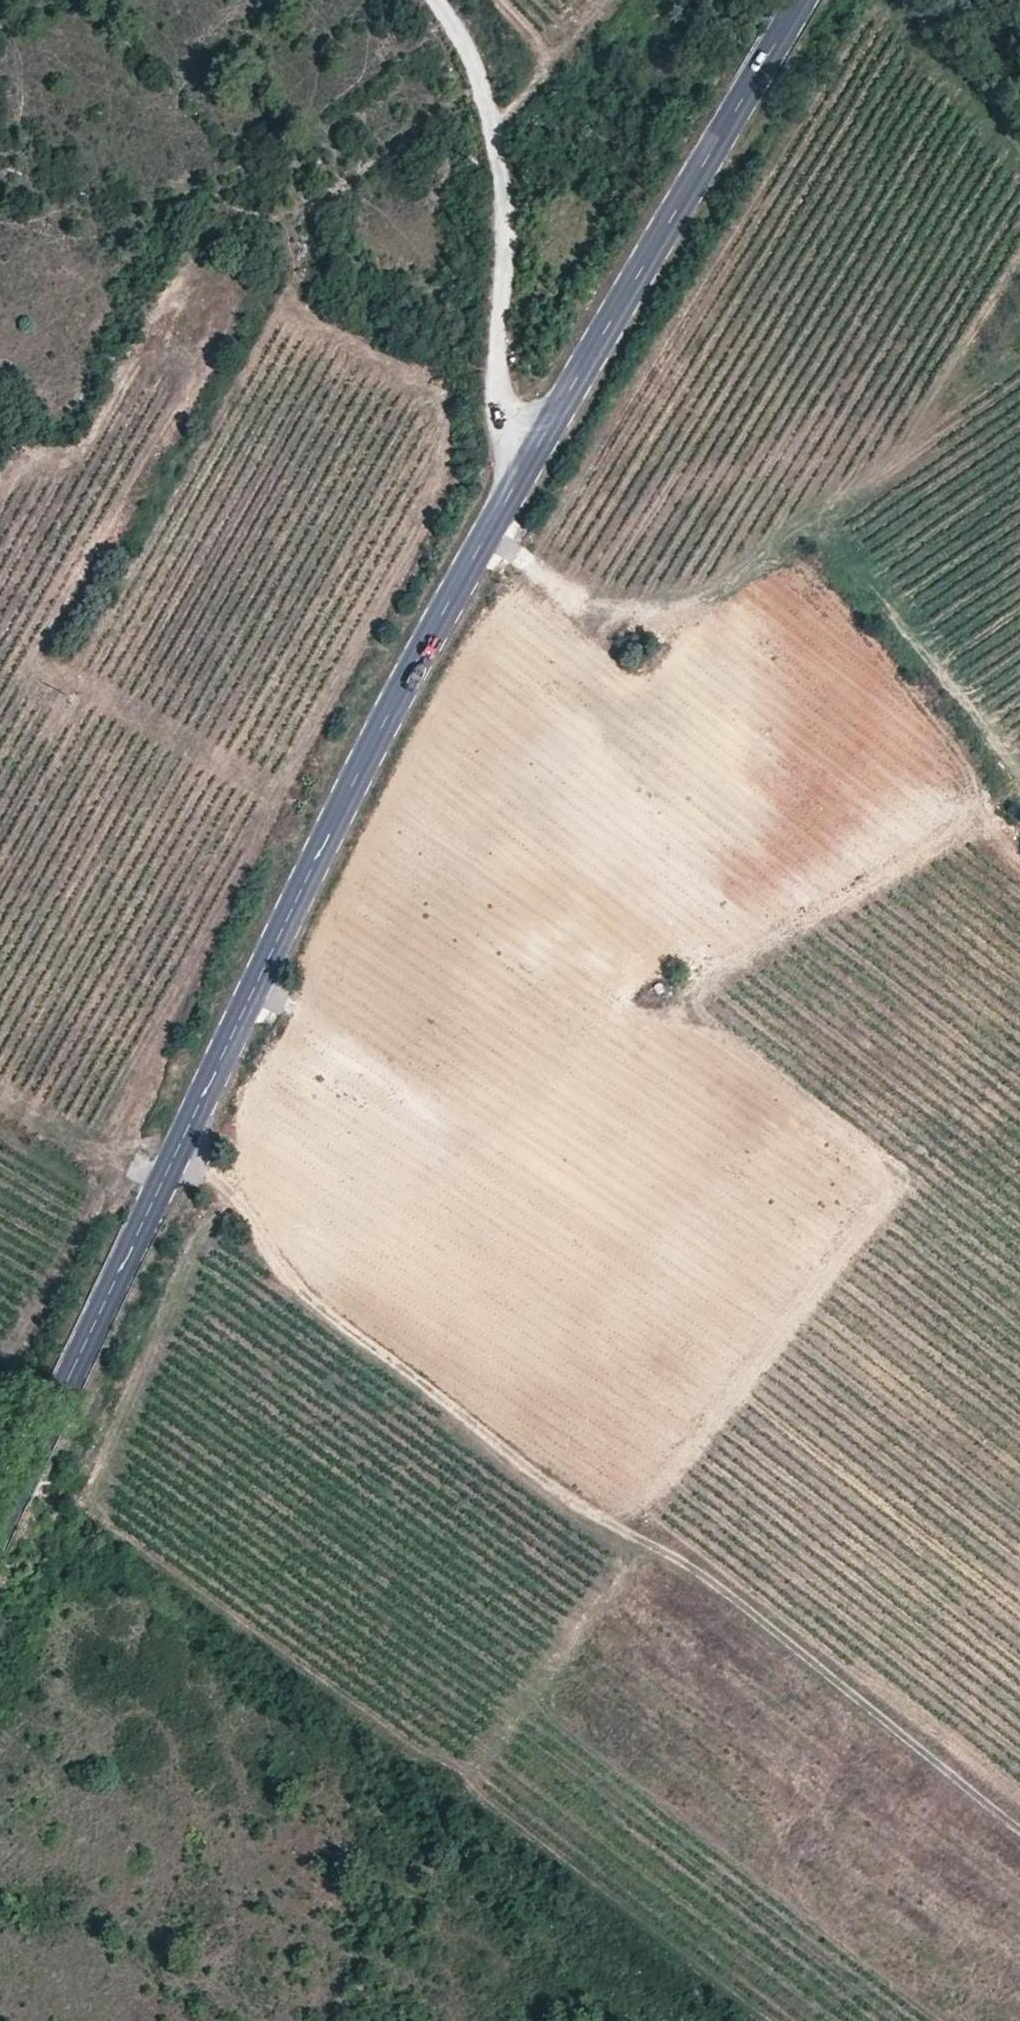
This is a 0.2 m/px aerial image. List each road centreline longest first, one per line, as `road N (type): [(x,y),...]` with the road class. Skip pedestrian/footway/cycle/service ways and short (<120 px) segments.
road 1 (primary): [(0,1518),(339,806),(523,469)]
road 2 (primary): [(523,469),(798,0)]
road 3 (unclassified): [(523,469),(497,310),(497,182),(471,54),(432,0)]

